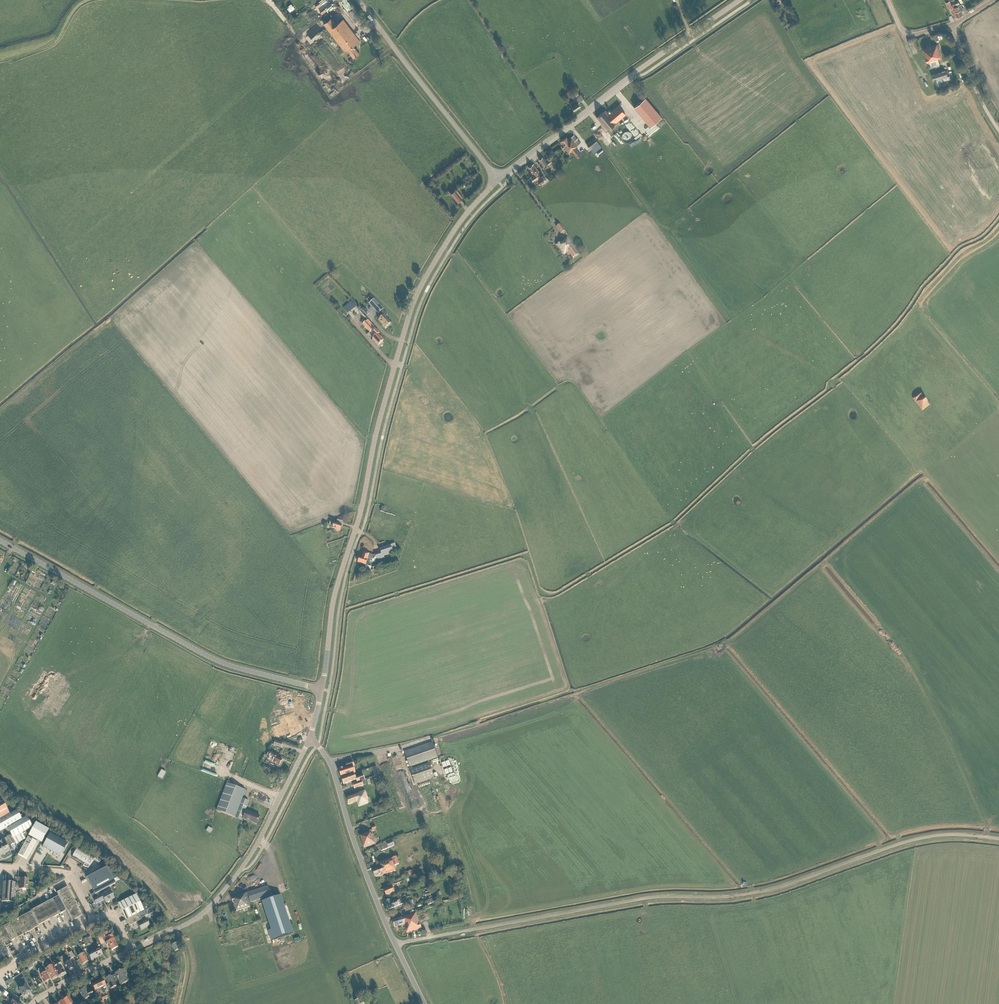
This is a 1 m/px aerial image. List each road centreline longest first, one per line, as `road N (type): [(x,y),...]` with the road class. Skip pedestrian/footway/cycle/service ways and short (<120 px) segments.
road 1 (unclassified): [(396,945),(642,899),(762,891),(933,836),(998,839)]
road 2 (tertiary): [(322,689),(337,591),(411,310),(454,230),(498,179)]
road 3 (tertiary): [(0,542),(215,661),(322,689)]
road 4 (tertiary): [(498,179),(739,0)]
road 5 (tertiary): [(132,951),(218,897),(255,848),(310,739)]
road 6 (tertiary): [(498,179),(359,0)]
road 7 (tertiary): [(396,945),(334,771),(310,739)]
road 8 (residential): [(94,921),(68,875),(0,867)]

